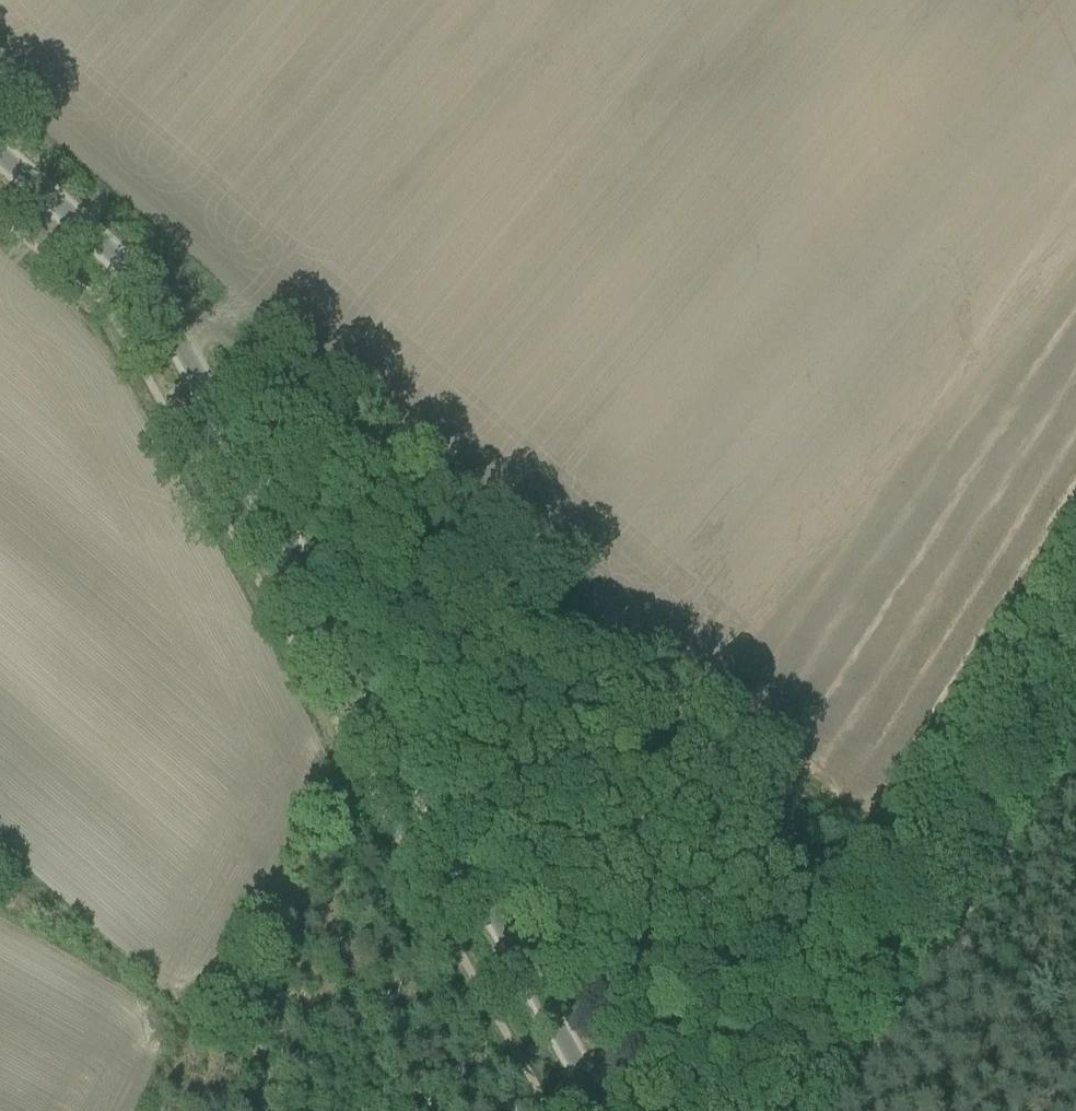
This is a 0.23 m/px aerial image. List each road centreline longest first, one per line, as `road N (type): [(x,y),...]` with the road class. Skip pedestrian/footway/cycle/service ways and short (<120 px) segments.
road 1 (tertiary): [(0,157),(87,231),(164,320),(600,1110)]
road 2 (track): [(1075,733),(832,1110)]

